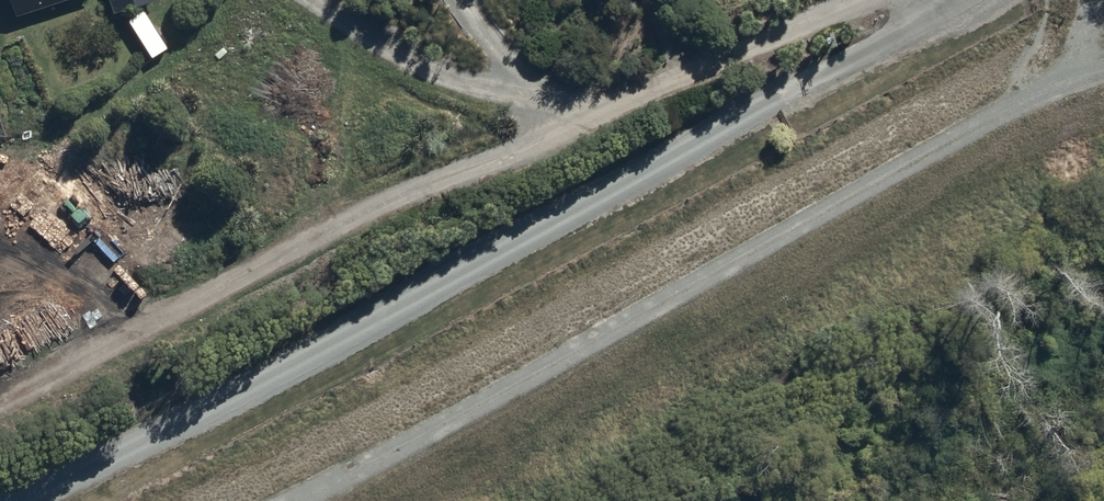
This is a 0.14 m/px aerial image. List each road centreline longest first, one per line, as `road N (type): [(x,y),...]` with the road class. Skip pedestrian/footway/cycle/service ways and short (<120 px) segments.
road 1 (track): [(921,24),(475,269),(24,500)]
road 2 (track): [(1103,63),(1066,76),(720,278),(298,500)]

